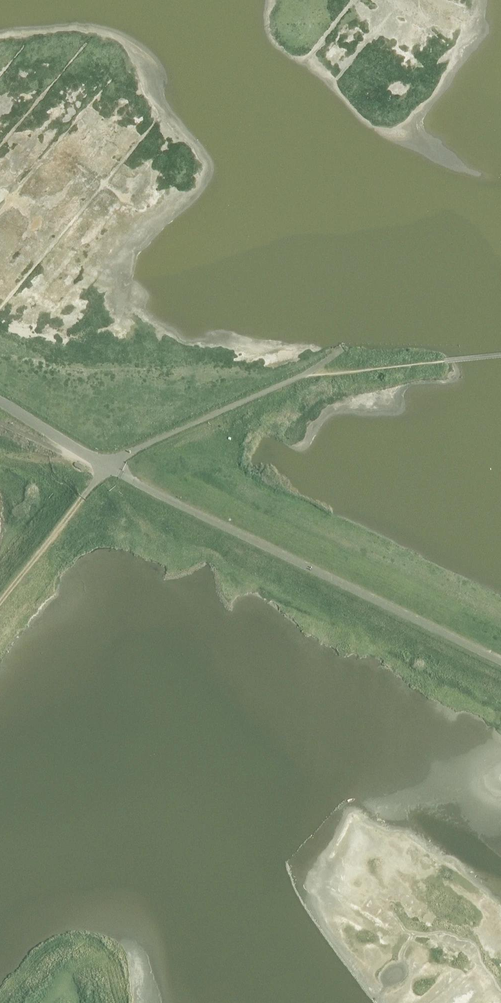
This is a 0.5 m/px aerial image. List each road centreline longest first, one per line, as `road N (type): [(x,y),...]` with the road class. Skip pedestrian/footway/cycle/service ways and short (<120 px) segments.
road 1 (unclassified): [(500,660),(105,466)]
road 2 (unclassified): [(105,466),(339,351)]
road 3 (track): [(0,602),(82,497)]
road 4 (unclassified): [(105,466),(0,401)]

